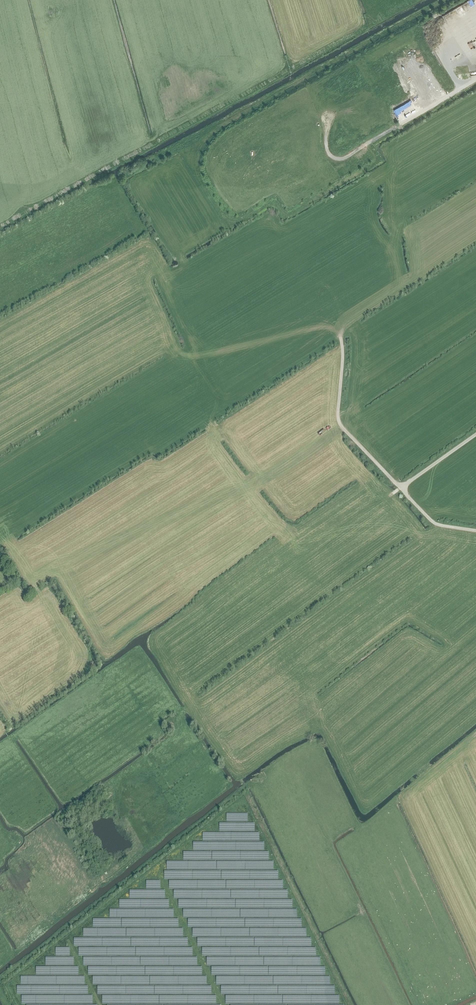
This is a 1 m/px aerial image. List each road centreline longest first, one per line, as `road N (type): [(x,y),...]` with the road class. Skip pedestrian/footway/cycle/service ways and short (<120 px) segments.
road 1 (track): [(341,343),(341,426),(434,523),(475,530)]

